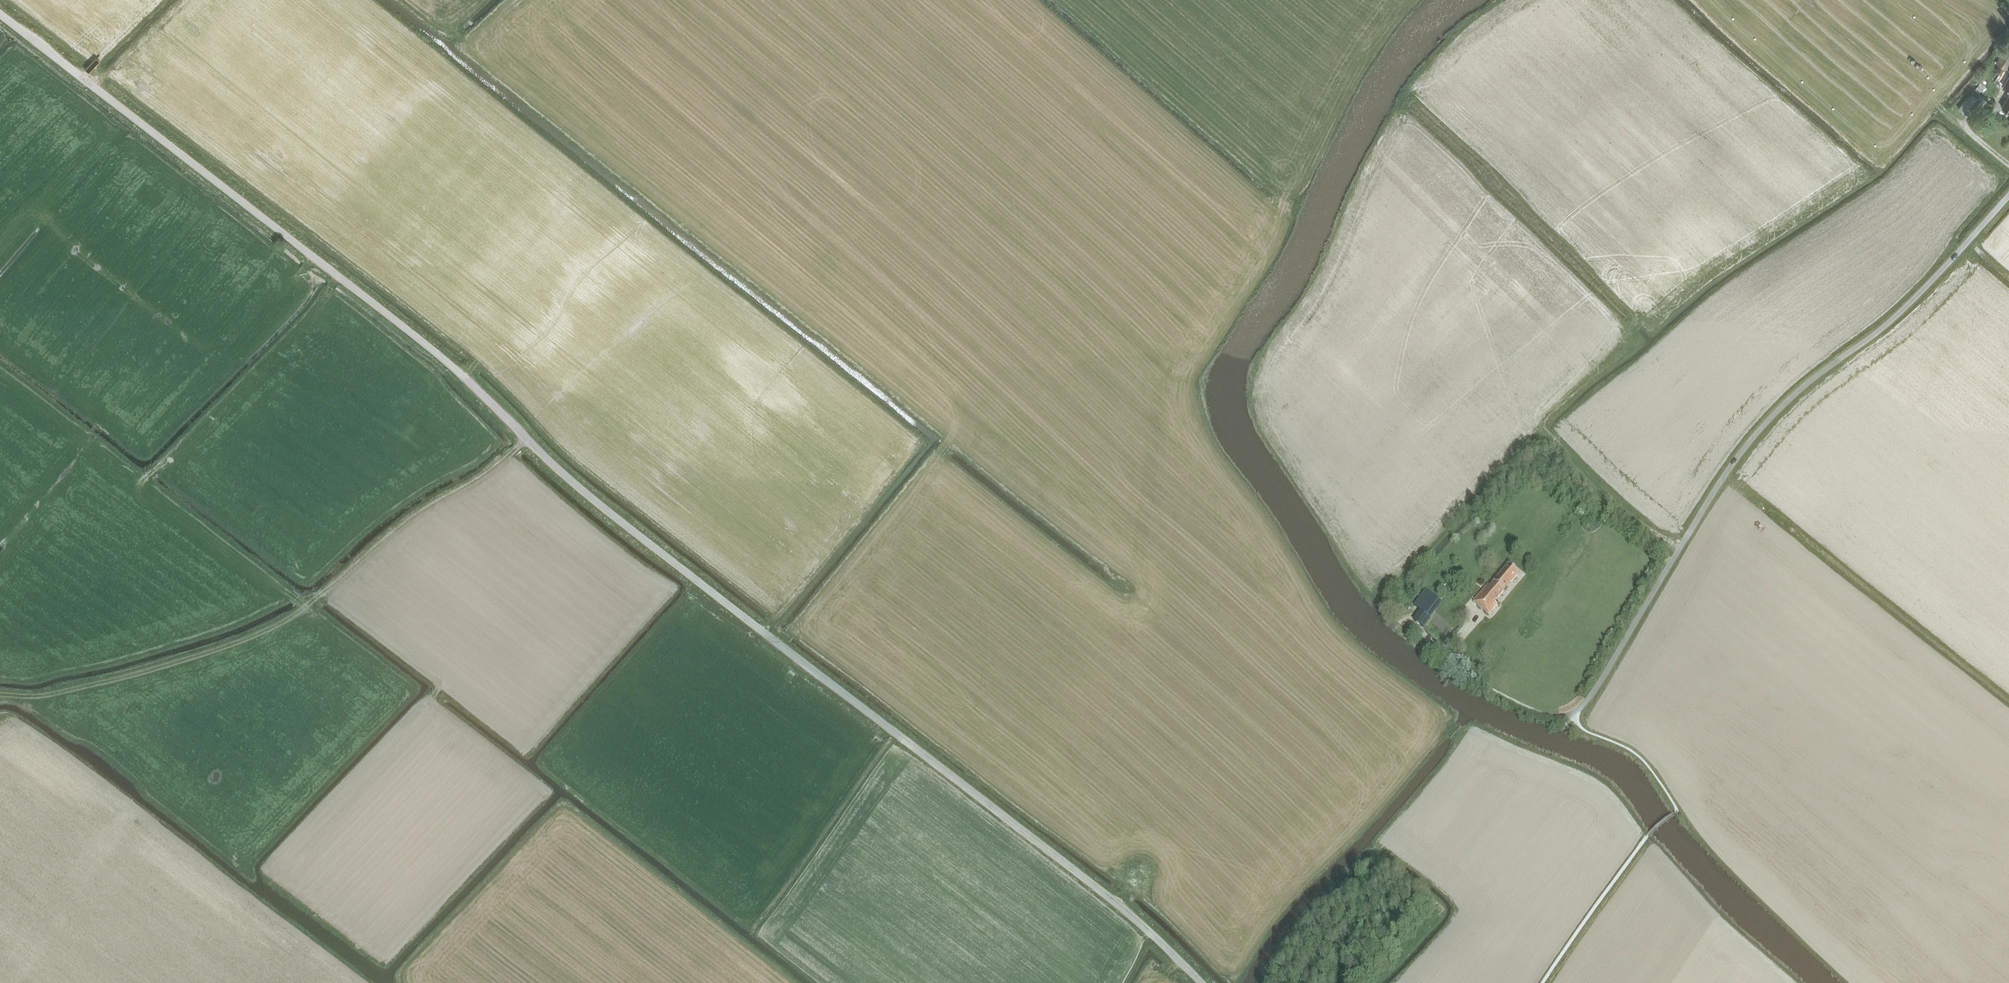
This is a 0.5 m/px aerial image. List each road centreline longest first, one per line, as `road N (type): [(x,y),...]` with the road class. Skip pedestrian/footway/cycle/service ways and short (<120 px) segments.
road 1 (tertiary): [(1202,982),(1105,894),(587,494),(412,333),(0,15)]
road 2 (track): [(530,443),(276,631),(118,682),(51,698),(2,698)]

